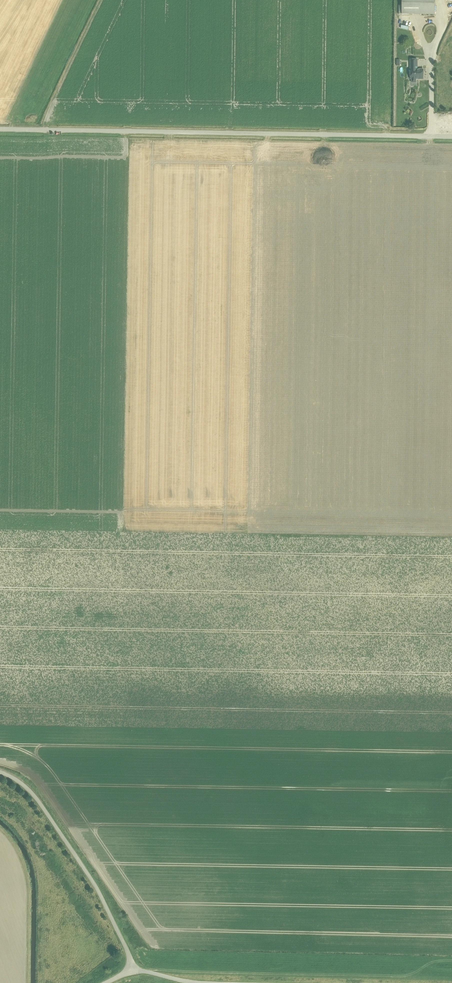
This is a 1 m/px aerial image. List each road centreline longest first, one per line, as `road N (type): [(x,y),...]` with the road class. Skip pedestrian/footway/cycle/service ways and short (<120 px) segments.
road 1 (unclassified): [(0,130),(451,138)]
road 2 (unclassified): [(105,982),(131,970),(92,876),(36,795),(0,770)]

